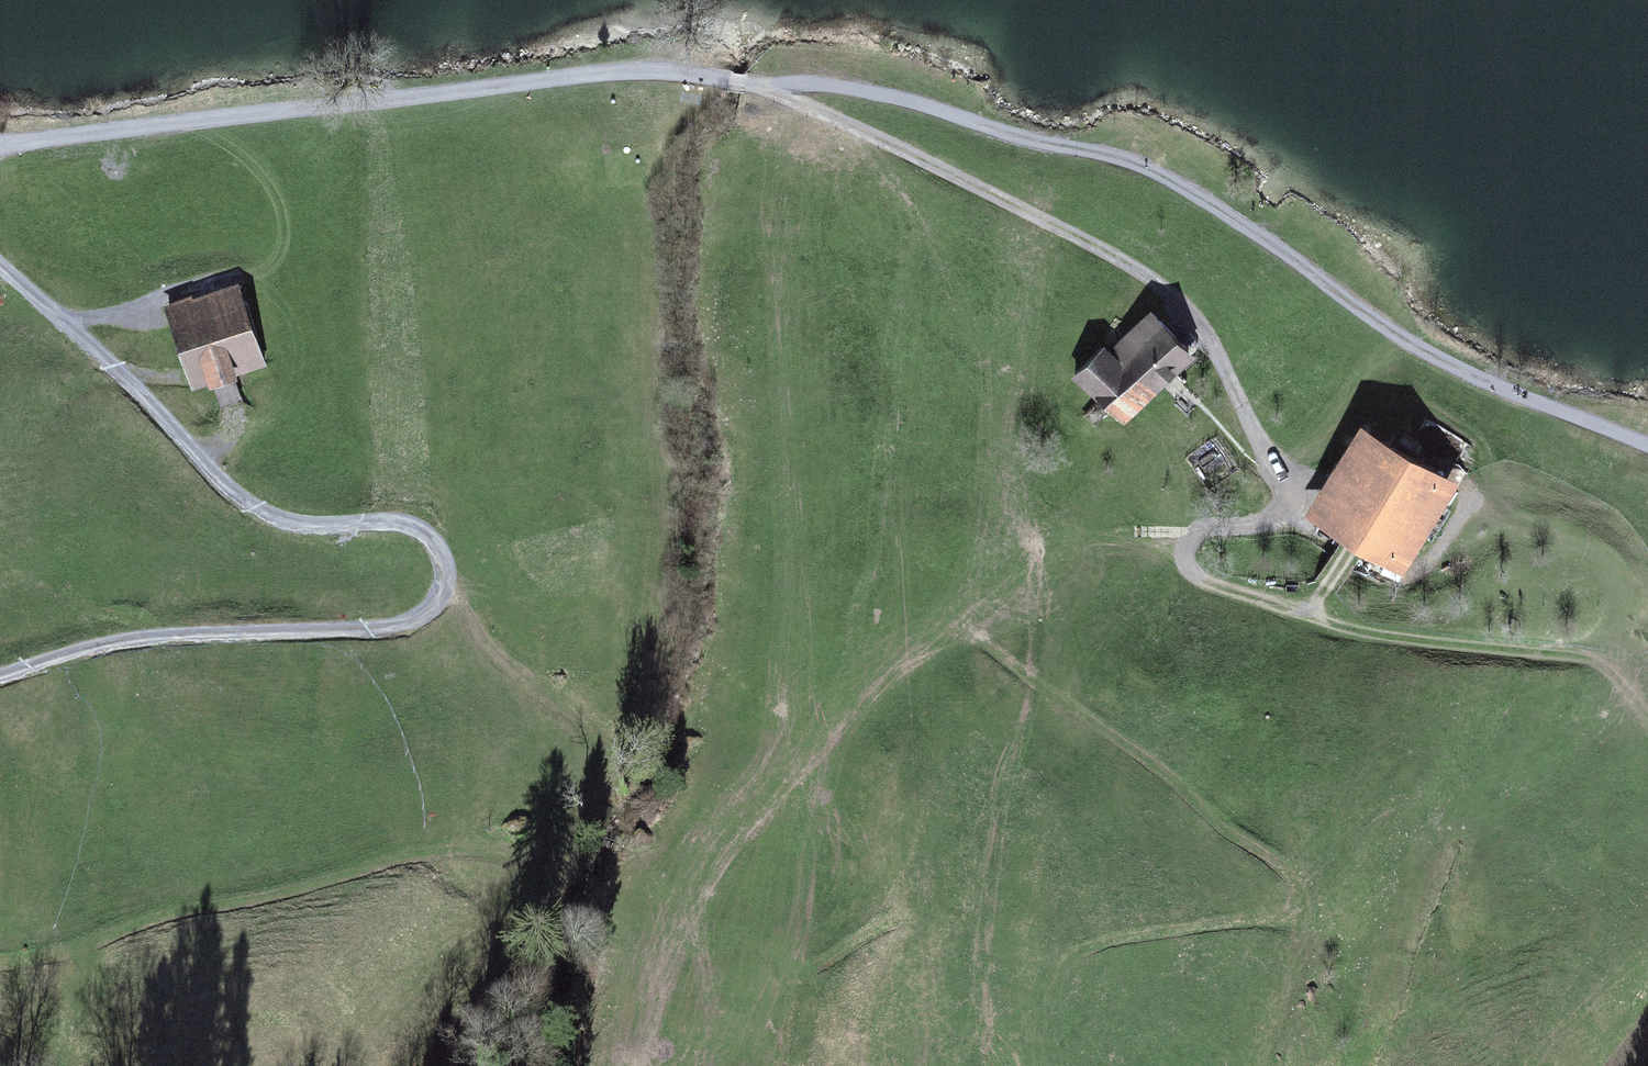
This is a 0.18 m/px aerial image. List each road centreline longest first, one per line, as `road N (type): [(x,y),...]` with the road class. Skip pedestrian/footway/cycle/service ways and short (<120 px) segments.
road 1 (track): [(0,145),(672,71),(769,87),(830,84),(1042,144),(1103,153),(1158,174),(1451,368),(1647,450)]
road 2 (track): [(0,268),(264,506),(331,524),(390,519),(431,548),(443,586),(390,630),(152,631),(0,679)]
road 3 (track): [(443,586),(498,665),(588,727),(598,769),(557,835),(522,854),(421,851),(51,959),(0,966)]
road 4 (track): [(1136,535),(1085,538),(1031,555),(999,574),(969,623),(1019,671),(1174,782),(1237,840),(1281,861),(1298,909),(1281,919),(1098,943),(1060,971)]
road 5 (track): [(769,87),(1151,278),(1208,339),(1280,488),(1284,511),(1268,523),(1136,535)]
road 6 (track): [(1647,703),(1610,660),(1575,647),(1371,634),(1232,598),(1136,535)]

